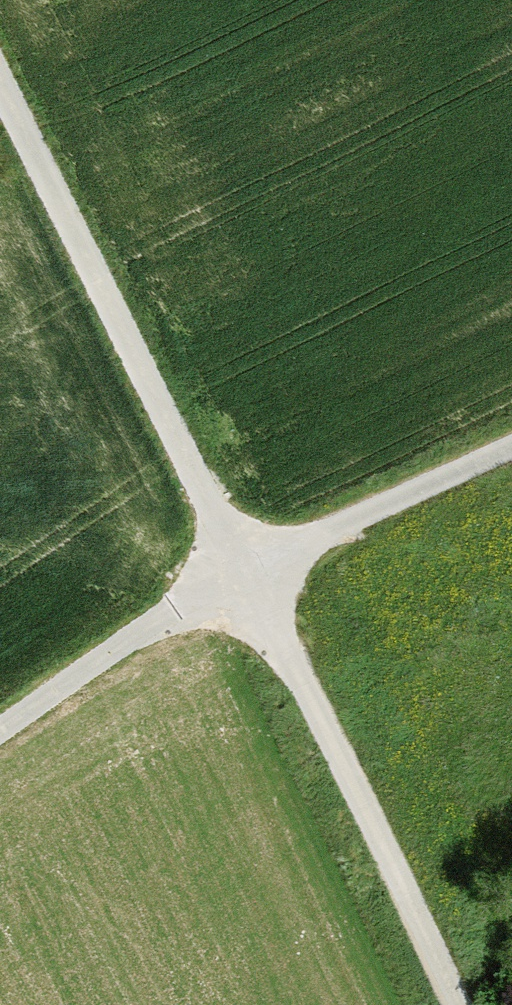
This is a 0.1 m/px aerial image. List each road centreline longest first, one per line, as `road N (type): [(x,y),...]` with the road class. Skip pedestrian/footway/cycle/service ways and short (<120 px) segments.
road 1 (track): [(453,1004),(0,92)]
road 2 (track): [(511,440),(232,560),(0,725)]

